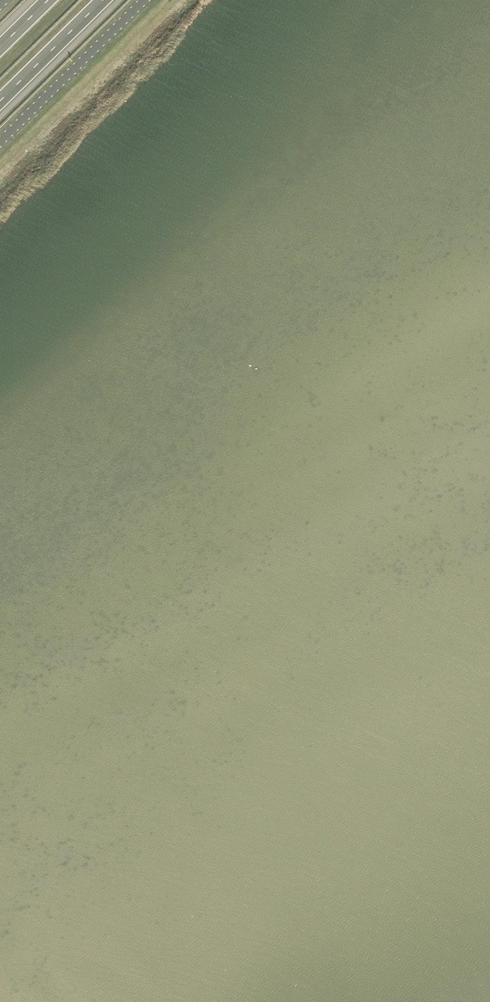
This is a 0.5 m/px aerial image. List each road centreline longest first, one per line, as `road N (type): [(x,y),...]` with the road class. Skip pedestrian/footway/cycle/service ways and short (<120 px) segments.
road 1 (unclassified): [(0,141),(143,0)]
road 2 (motorway): [(0,102),(104,0)]

